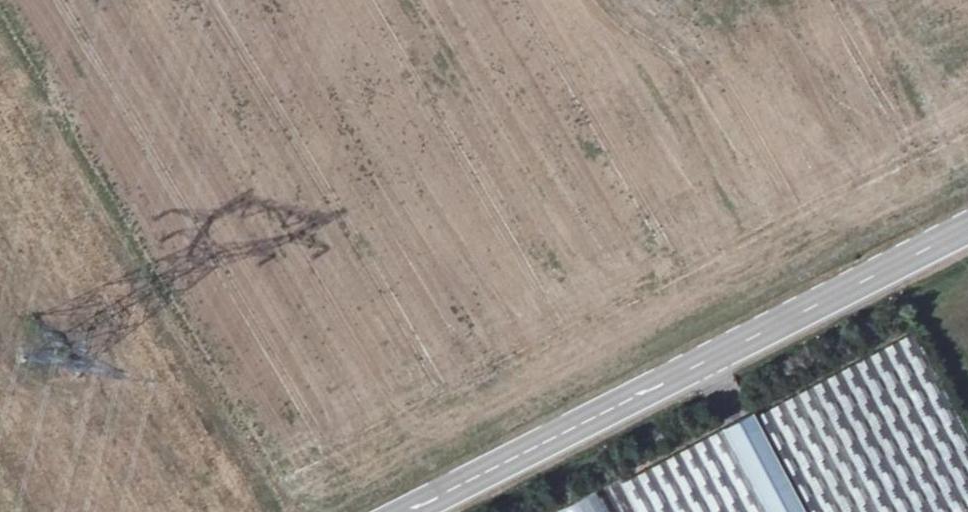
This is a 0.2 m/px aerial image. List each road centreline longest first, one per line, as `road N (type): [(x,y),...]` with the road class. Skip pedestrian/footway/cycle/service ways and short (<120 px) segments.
road 1 (secondary): [(967,227),(408,511)]

